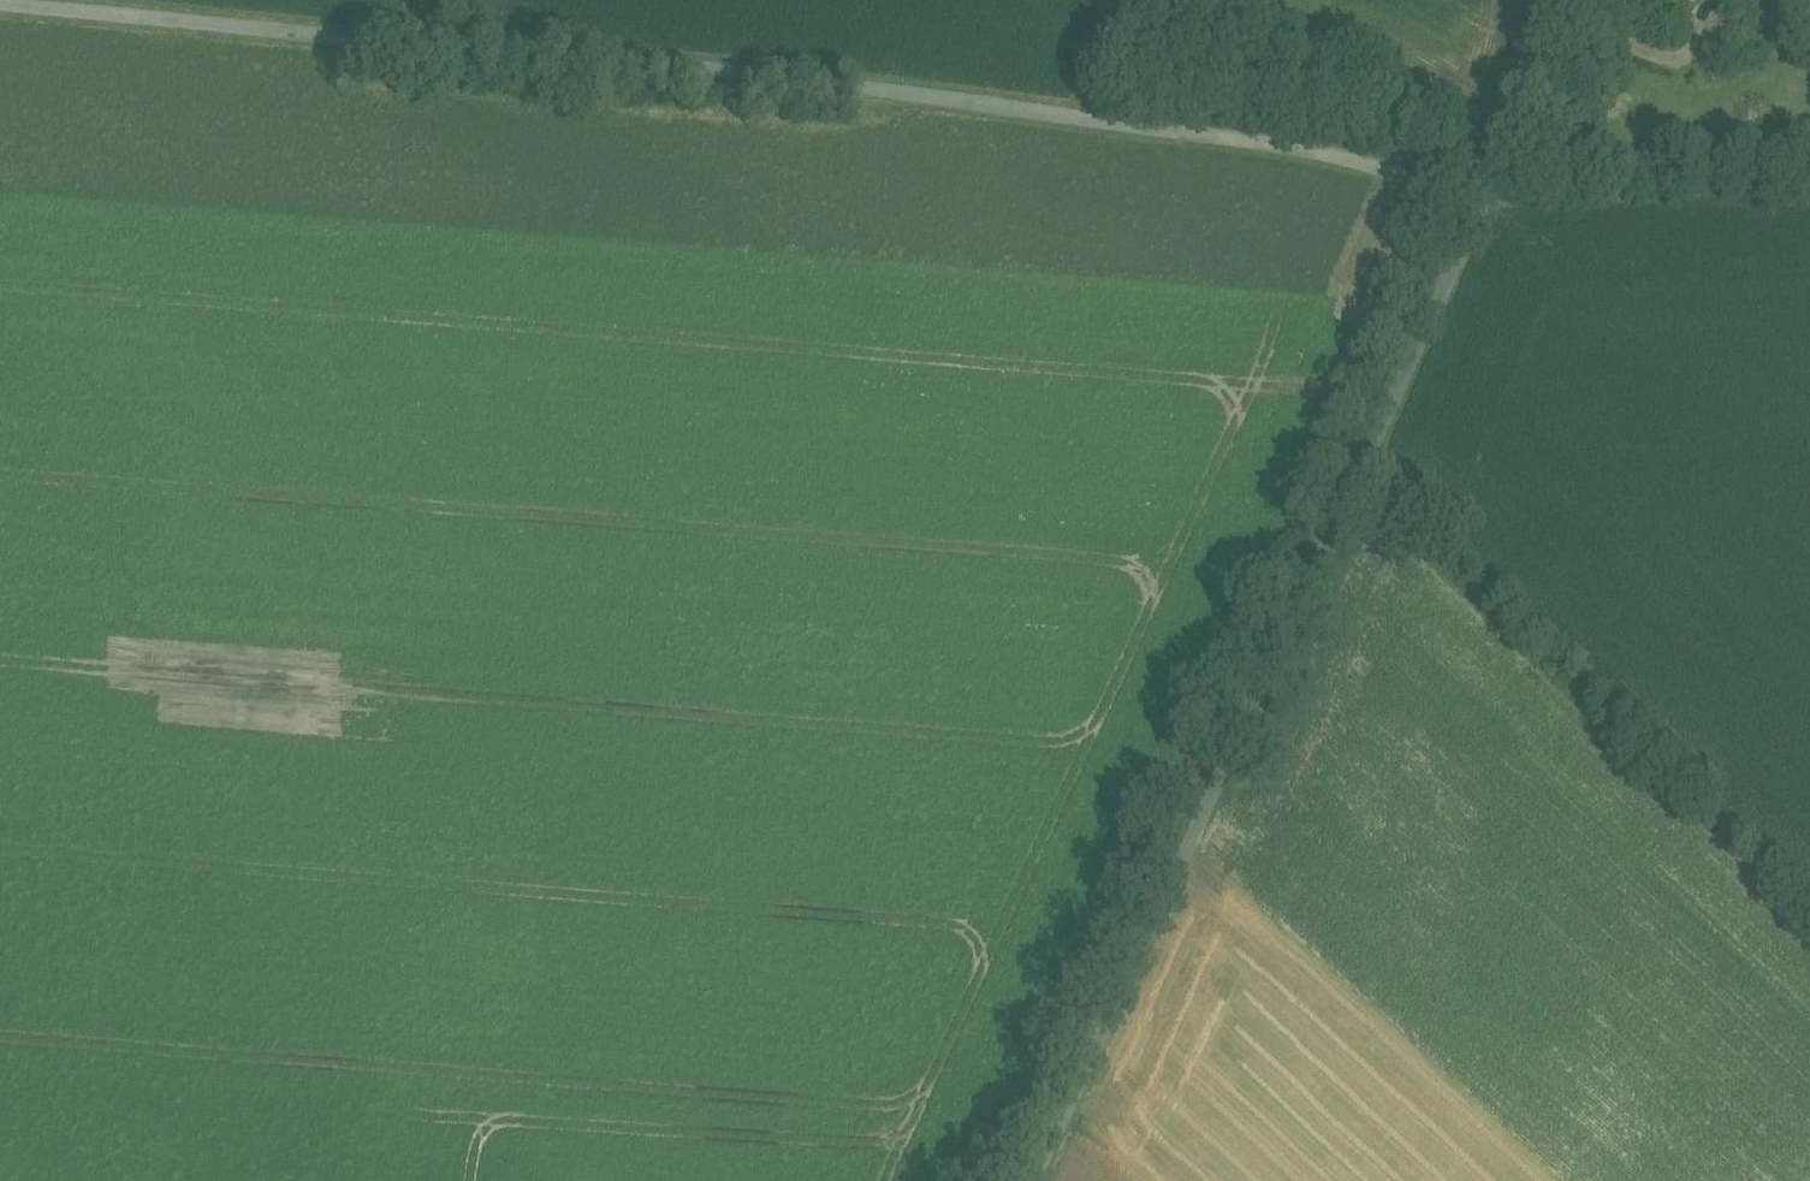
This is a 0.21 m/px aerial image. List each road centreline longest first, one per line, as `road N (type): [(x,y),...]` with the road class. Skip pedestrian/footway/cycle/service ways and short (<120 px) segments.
road 1 (track): [(1550,0),(1551,36),(1482,187),(1442,188),(1333,153),(850,89),(0,6)]
road 2 (unclassified): [(1482,187),(1364,463),(1032,1180)]

